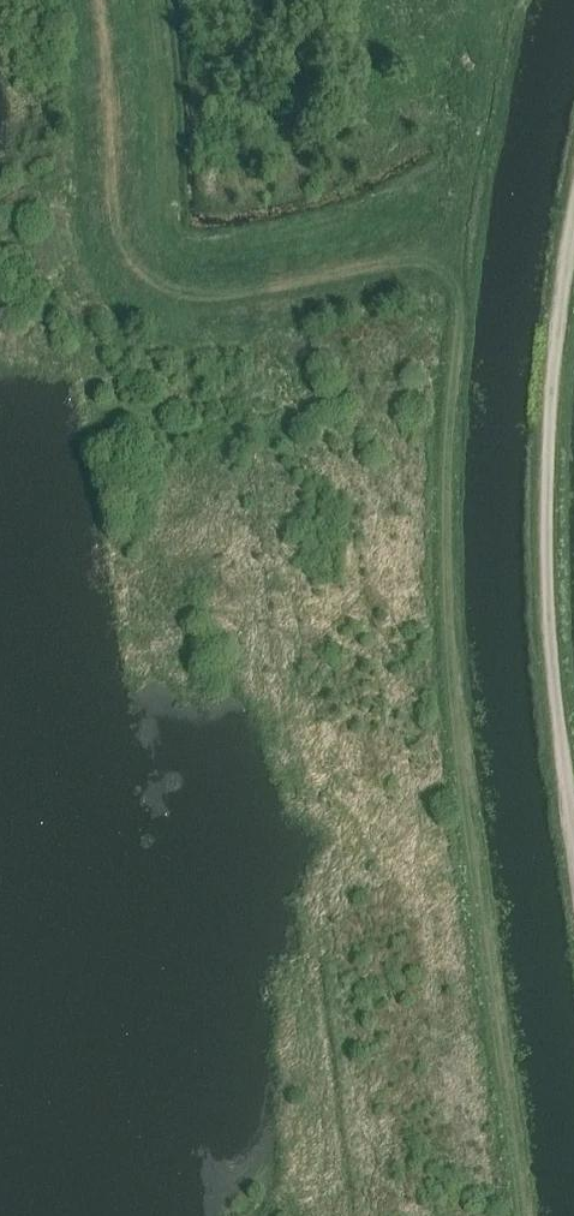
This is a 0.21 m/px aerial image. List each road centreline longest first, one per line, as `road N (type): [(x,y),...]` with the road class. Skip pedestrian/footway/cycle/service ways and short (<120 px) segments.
road 1 (track): [(525,1215),(448,589),(452,381),(466,247),(518,0)]
road 2 (track): [(573,841),(546,562),(554,380),(573,228)]

